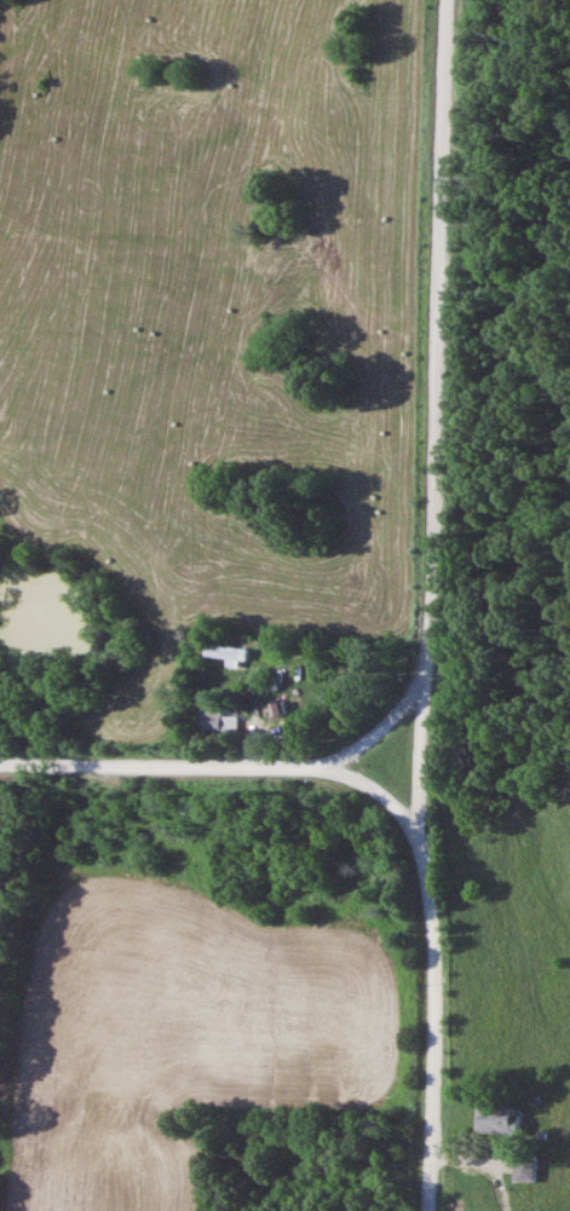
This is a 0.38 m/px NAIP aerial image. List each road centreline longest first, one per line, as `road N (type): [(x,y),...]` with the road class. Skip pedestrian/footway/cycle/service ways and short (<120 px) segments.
road 1 (residential): [(425,812),(446,0)]
road 2 (residential): [(426,1210),(434,934),(425,812)]
road 3 (residential): [(0,762),(330,769)]
road 4 (residential): [(330,769),(425,674)]

